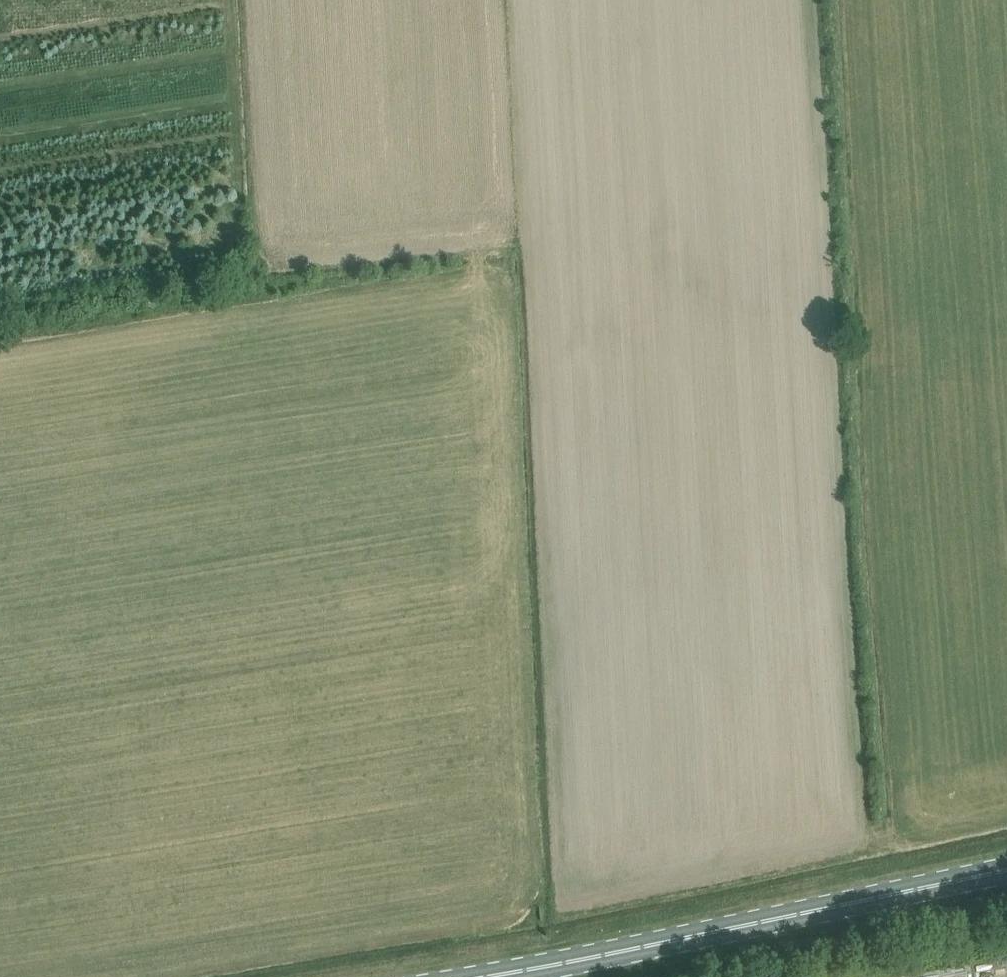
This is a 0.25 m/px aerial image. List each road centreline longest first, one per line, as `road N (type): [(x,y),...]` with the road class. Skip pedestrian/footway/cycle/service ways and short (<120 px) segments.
road 1 (primary): [(478,976),(1006,870)]

